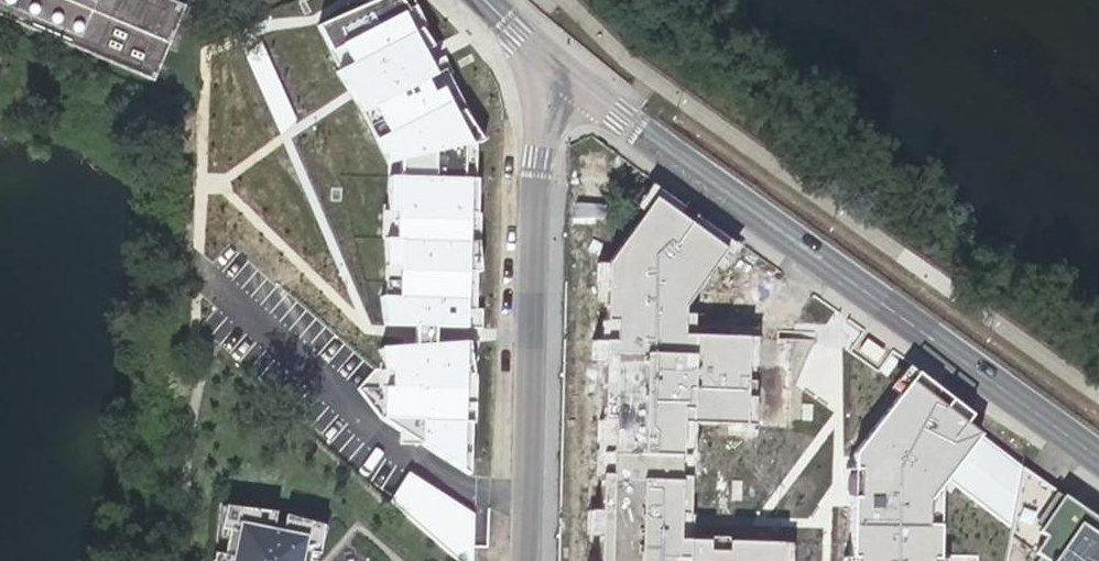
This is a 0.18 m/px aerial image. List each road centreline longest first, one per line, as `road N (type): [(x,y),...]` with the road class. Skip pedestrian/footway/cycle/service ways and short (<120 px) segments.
road 1 (tertiary): [(549,66),(1098,454)]
road 2 (residential): [(522,560),(536,180),(549,66)]

